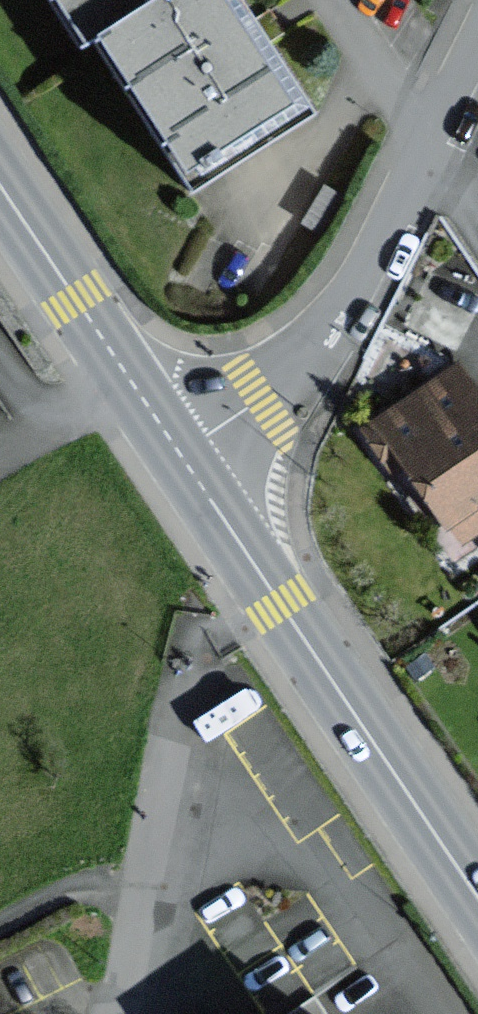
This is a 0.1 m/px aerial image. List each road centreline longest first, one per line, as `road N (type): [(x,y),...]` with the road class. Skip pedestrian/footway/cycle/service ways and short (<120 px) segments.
road 1 (tertiary): [(477,903),(179,458)]
road 2 (unclassified): [(412,150),(339,304),(260,399),(179,458)]
road 3 (tertiary): [(179,458),(0,188)]
road 4 (residential): [(190,805),(151,878),(120,1013)]
road 5 (residential): [(418,136),(323,0)]
road 6 (unclassified): [(477,12),(418,136)]

